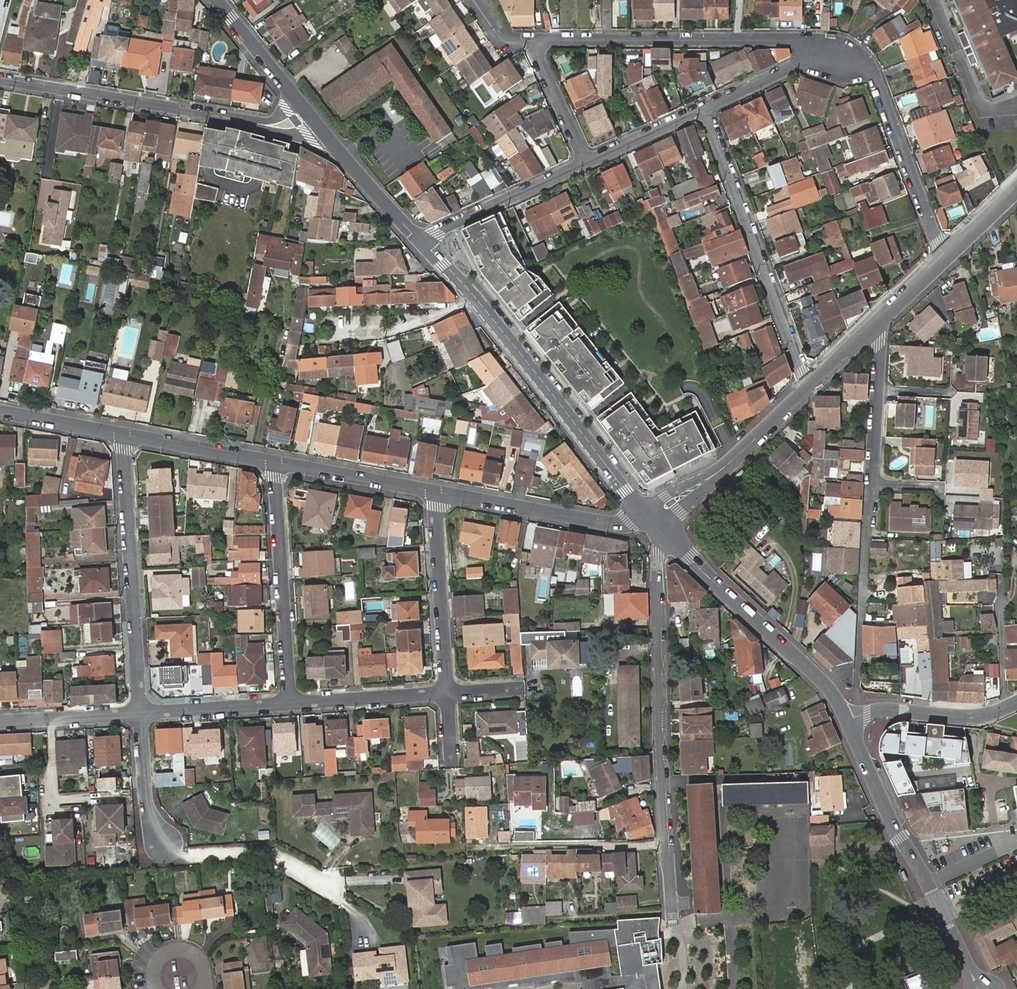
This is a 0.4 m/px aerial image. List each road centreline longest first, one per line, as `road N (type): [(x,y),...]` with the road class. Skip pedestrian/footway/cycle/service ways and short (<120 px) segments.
road 1 (residential): [(870,331),(880,343),(859,625),(862,715)]
road 2 (residential): [(672,920),(656,629),(656,561),(671,540)]
road 3 (residential): [(0,80),(271,126),(307,114)]
road 4 (residential): [(832,47),(794,39),(534,42)]
road 5 (residential): [(814,384),(705,108)]
road 6 (tertiary): [(847,722),(978,986)]
road 7 (residential): [(122,434),(141,714)]
road 8 (tertiary): [(476,297),(648,517)]
road 9 (tertiary): [(671,540),(826,685),(847,722)]
road 10 (residential): [(275,463),(290,703)]
road 11 (residential): [(433,492),(614,524),(648,517)]
road 12 (tertiary): [(814,384),(726,466),(648,517)]
road 13 (residential): [(433,492),(448,693)]
road 14 (track): [(162,843),(188,857),(265,854),(325,883),(343,903)]
road 15 (residential): [(877,81),(948,255)]
road 16 (residential): [(424,244),(585,162)]
road 17 (tertiary): [(424,244),(307,114)]
road 18 (residential): [(275,463),(433,492)]
road 19 (residential): [(290,703),(448,693)]
road 20 (residential): [(862,715),(970,718),(1016,703)]
road 21 (residential): [(122,434),(275,463)]
road 22 (residential): [(141,714),(290,703)]
road 23 (tertiary): [(307,114),(217,0)]
road 24 (residential): [(337,335),(400,326),(476,297)]
road 25 (residential): [(0,722),(141,714)]
road 26 (residential): [(705,108),(832,47)]
road 27 (residential): [(141,714),(145,790),(162,843)]
road 28 (residential): [(585,162),(705,108)]
road 29 (residential): [(534,42),(585,162)]
road 30 (residential): [(0,412),(122,434)]

